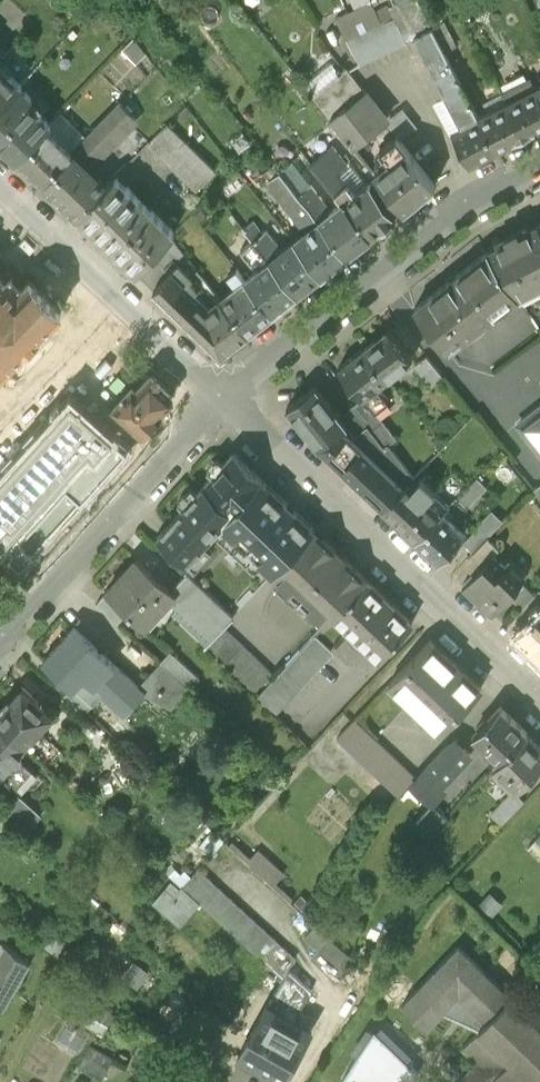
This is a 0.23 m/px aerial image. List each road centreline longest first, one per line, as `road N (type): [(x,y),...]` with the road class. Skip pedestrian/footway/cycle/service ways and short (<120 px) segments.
road 1 (residential): [(539,704),(221,399)]
road 2 (residential): [(539,162),(462,202),(221,399)]
road 3 (residential): [(221,399),(0,640)]
road 4 (residential): [(221,399),(0,181)]

